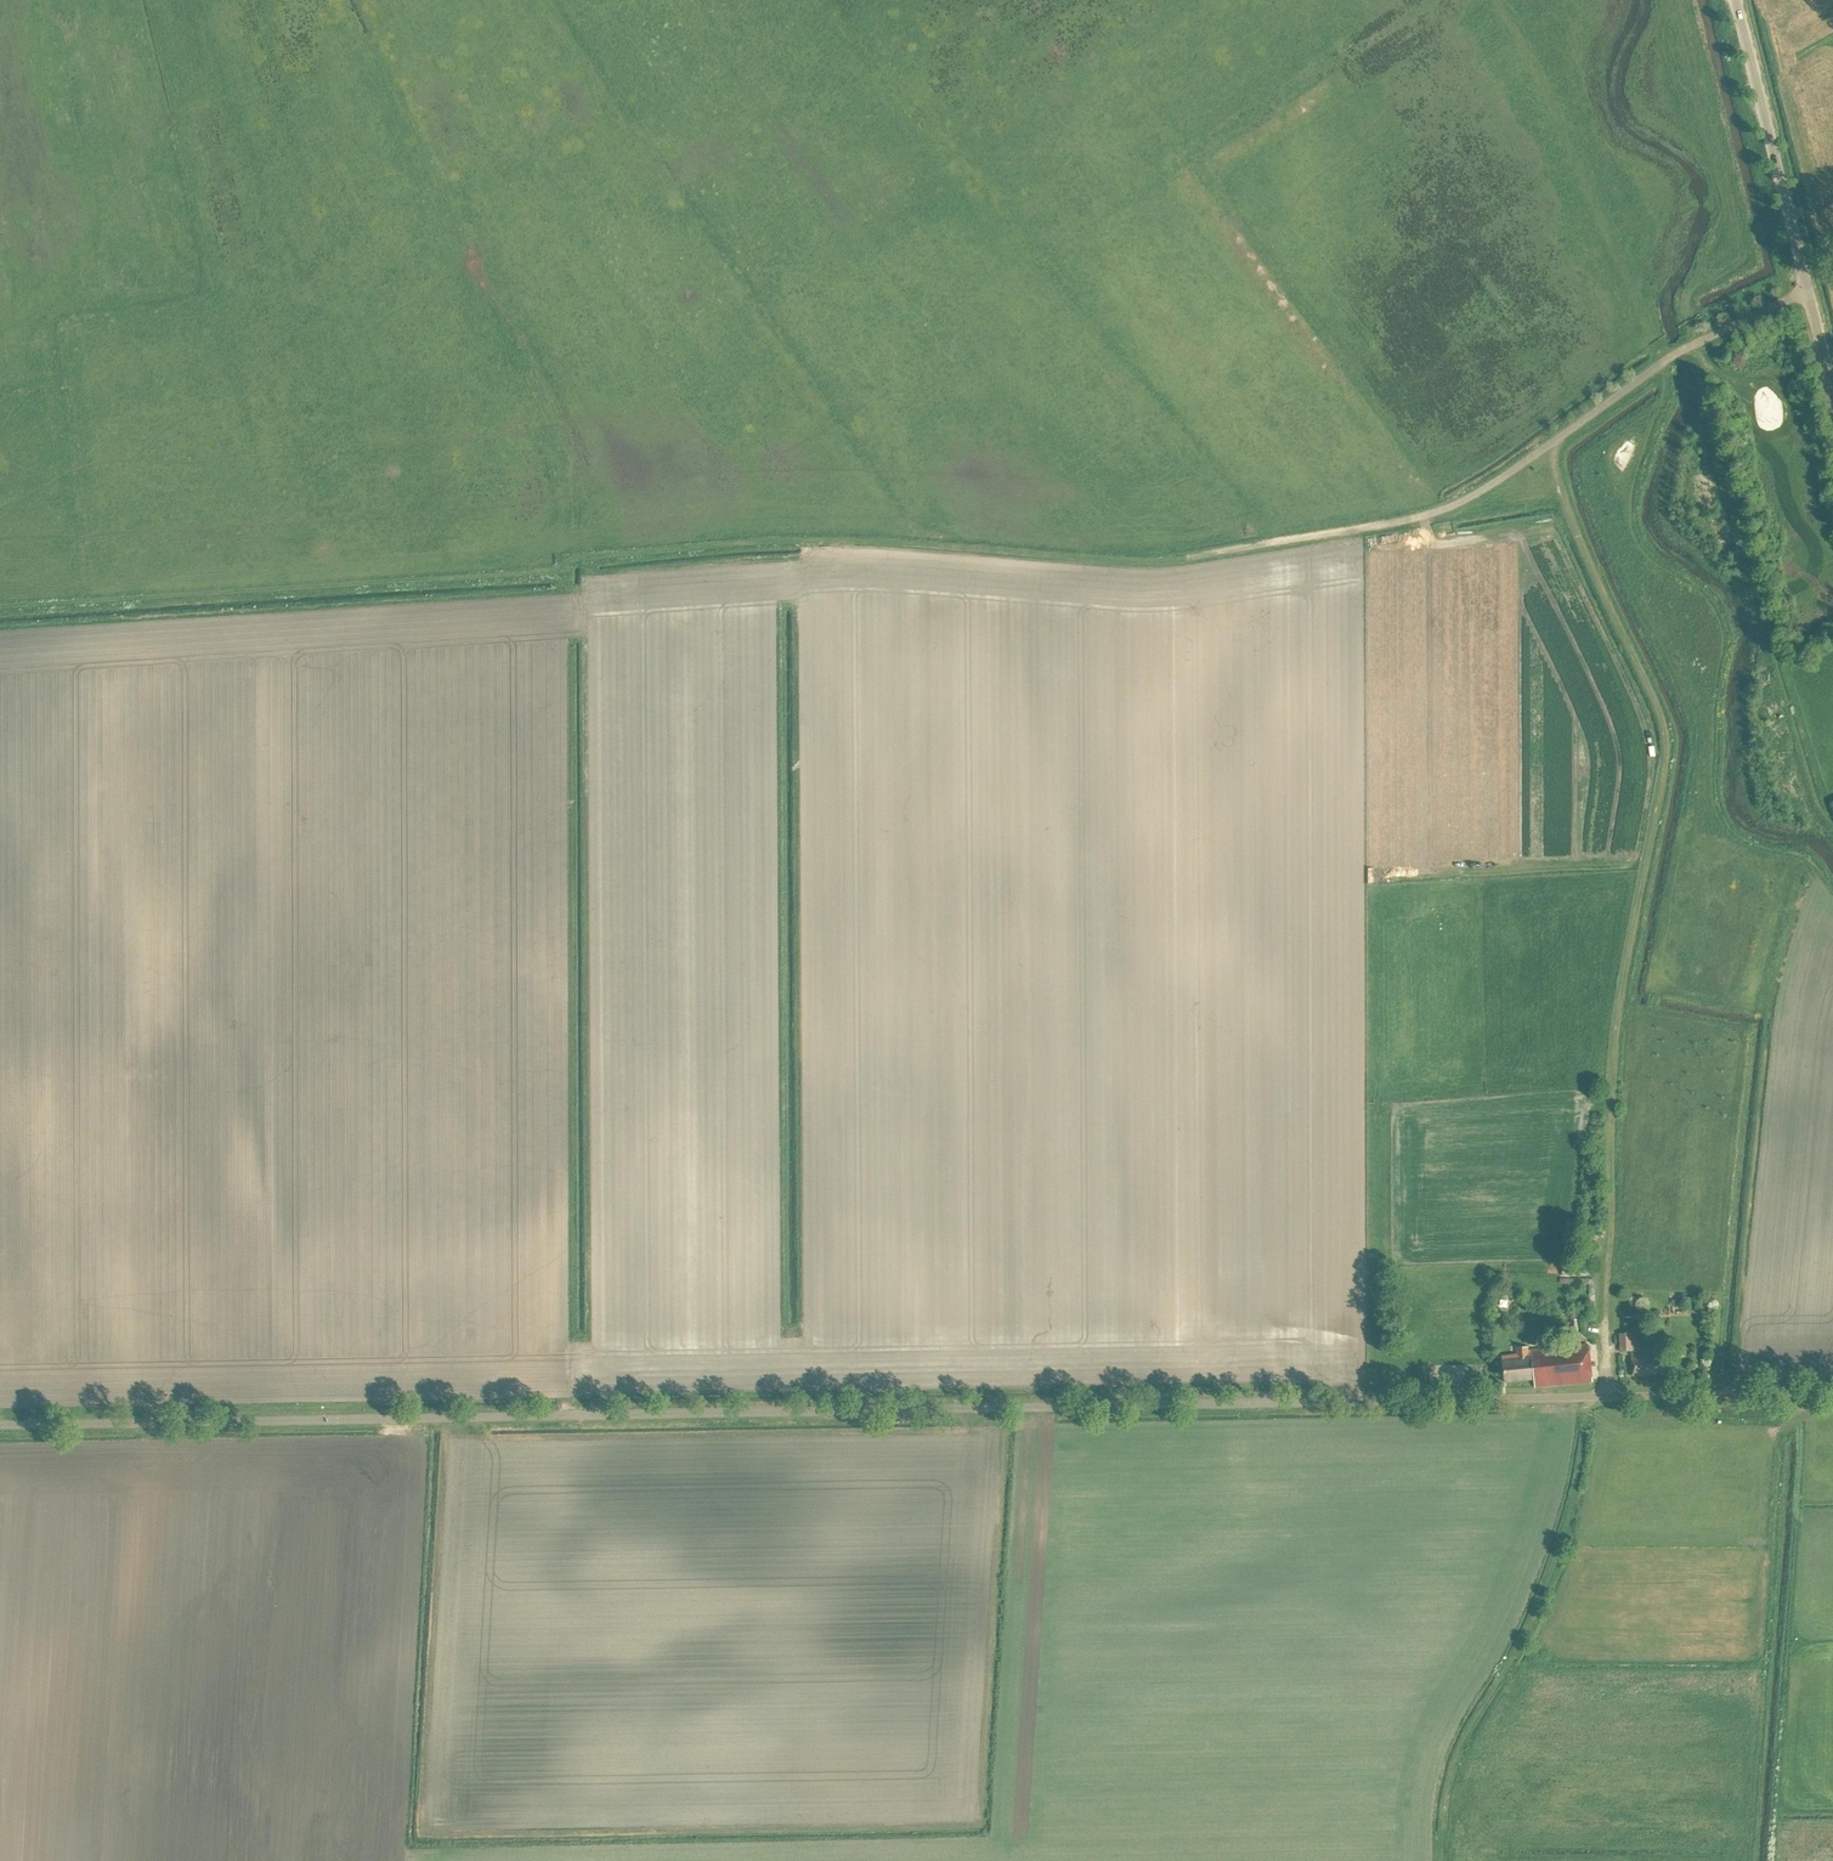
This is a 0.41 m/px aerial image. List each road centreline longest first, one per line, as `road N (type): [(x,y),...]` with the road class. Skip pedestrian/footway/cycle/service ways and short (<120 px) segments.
road 1 (unclassified): [(0,1425),(1832,1391)]
road 2 (track): [(1182,557),(1145,561),(781,540),(572,560),(559,573),(0,609)]
road 3 (track): [(1555,441),(1558,483),(1667,739),(1616,1036),(1603,1243),(1606,1395)]
road 4 (track): [(1182,557),(1402,522),(1458,504),(1690,346)]
road 5 (unclassified): [(1832,391),(1736,0)]
road 6 (track): [(1690,346),(1808,291)]

